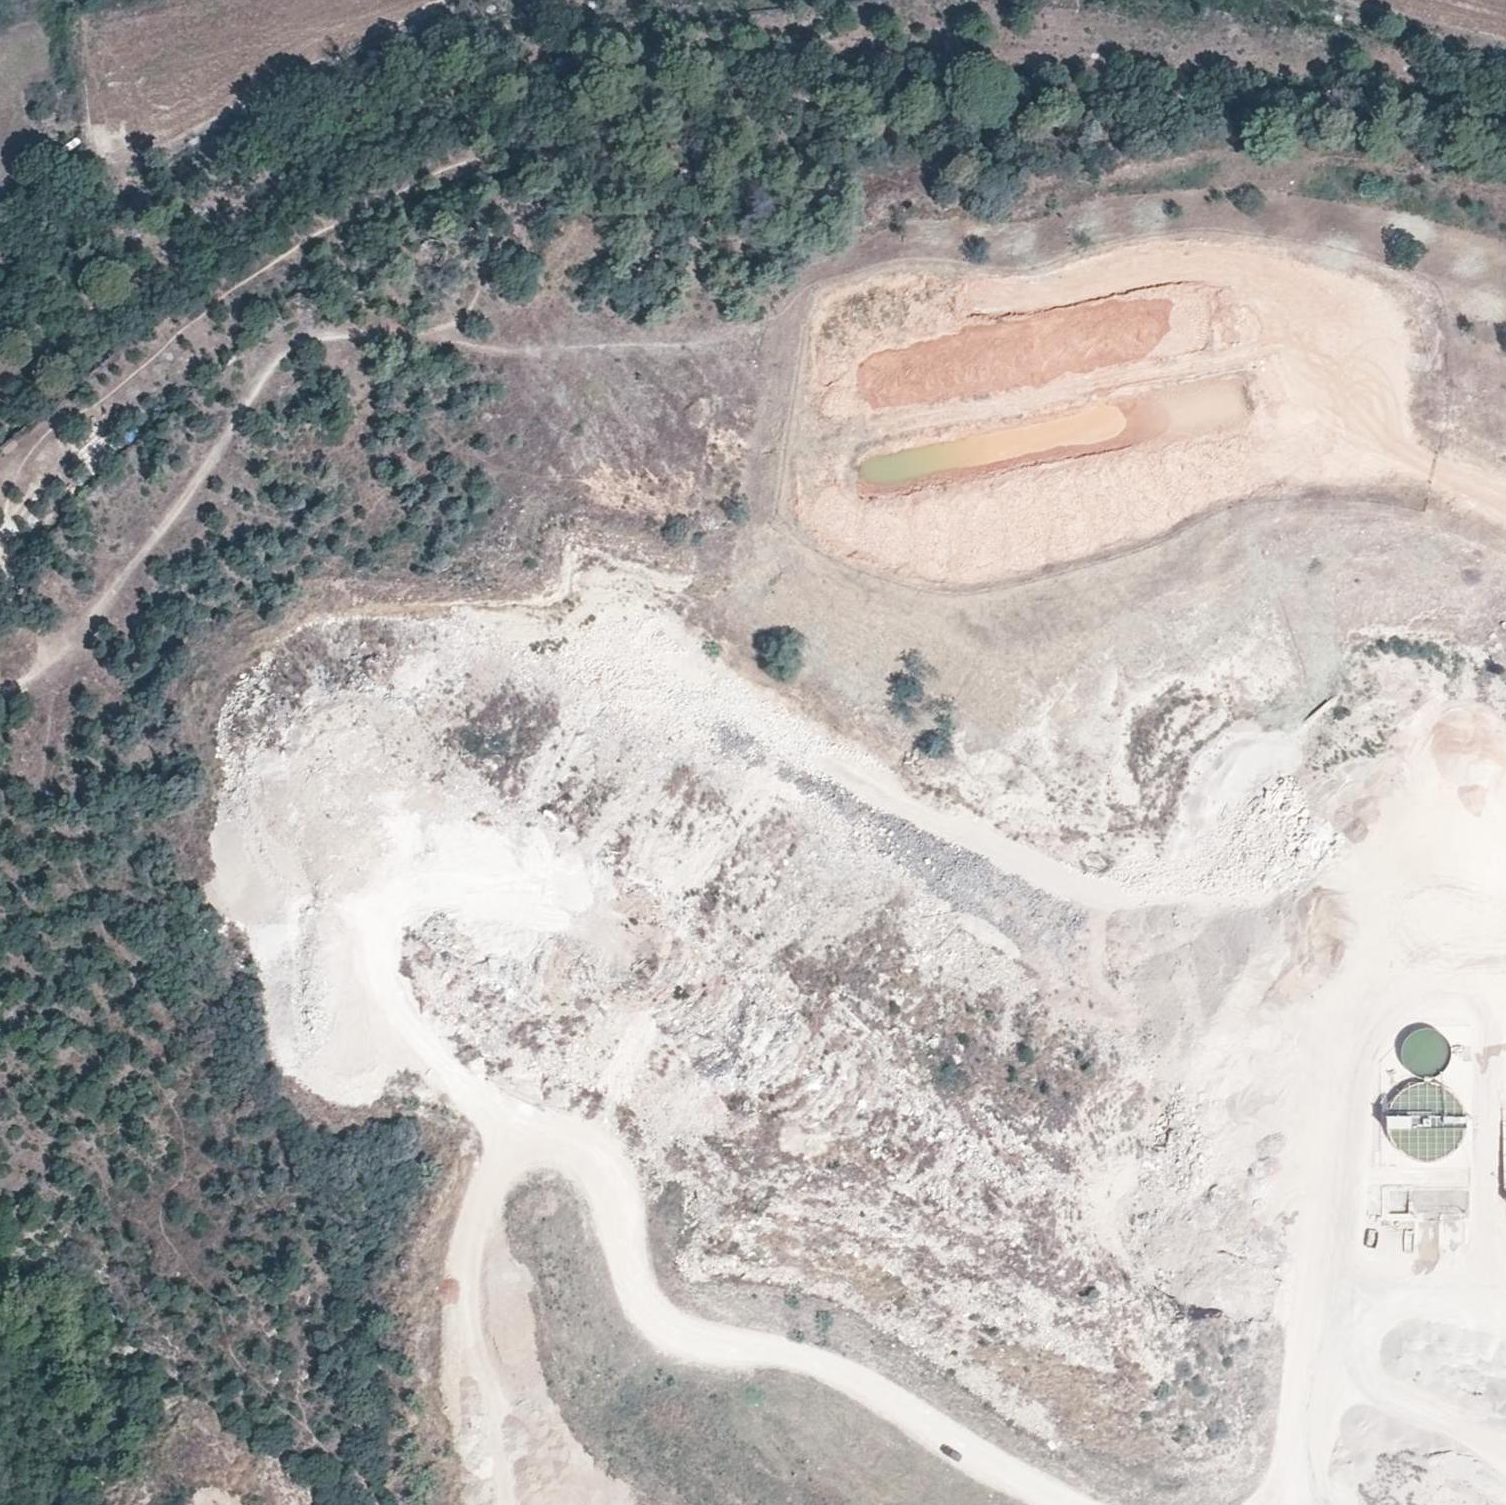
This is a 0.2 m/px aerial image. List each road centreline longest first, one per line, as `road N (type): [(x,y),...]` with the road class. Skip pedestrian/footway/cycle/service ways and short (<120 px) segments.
road 1 (track): [(0,610),(25,643),(60,655),(85,631),(283,347),(319,334),(377,334),(595,351)]

